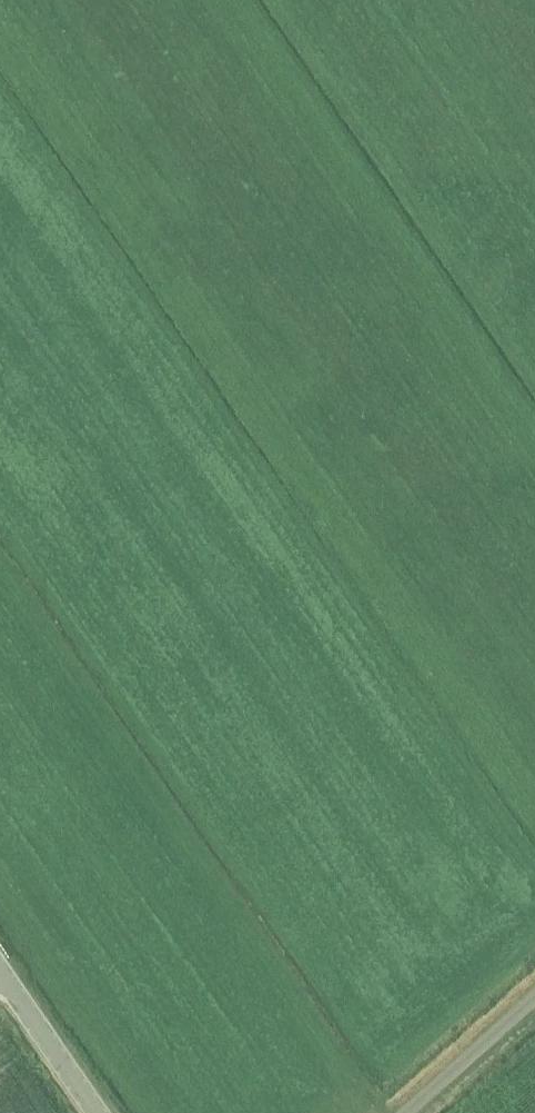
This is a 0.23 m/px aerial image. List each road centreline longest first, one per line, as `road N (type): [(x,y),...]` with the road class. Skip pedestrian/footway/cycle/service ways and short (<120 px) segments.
road 1 (unclassified): [(99,1112),(0,969)]
road 2 (unclassified): [(409,1112),(534,1001)]

